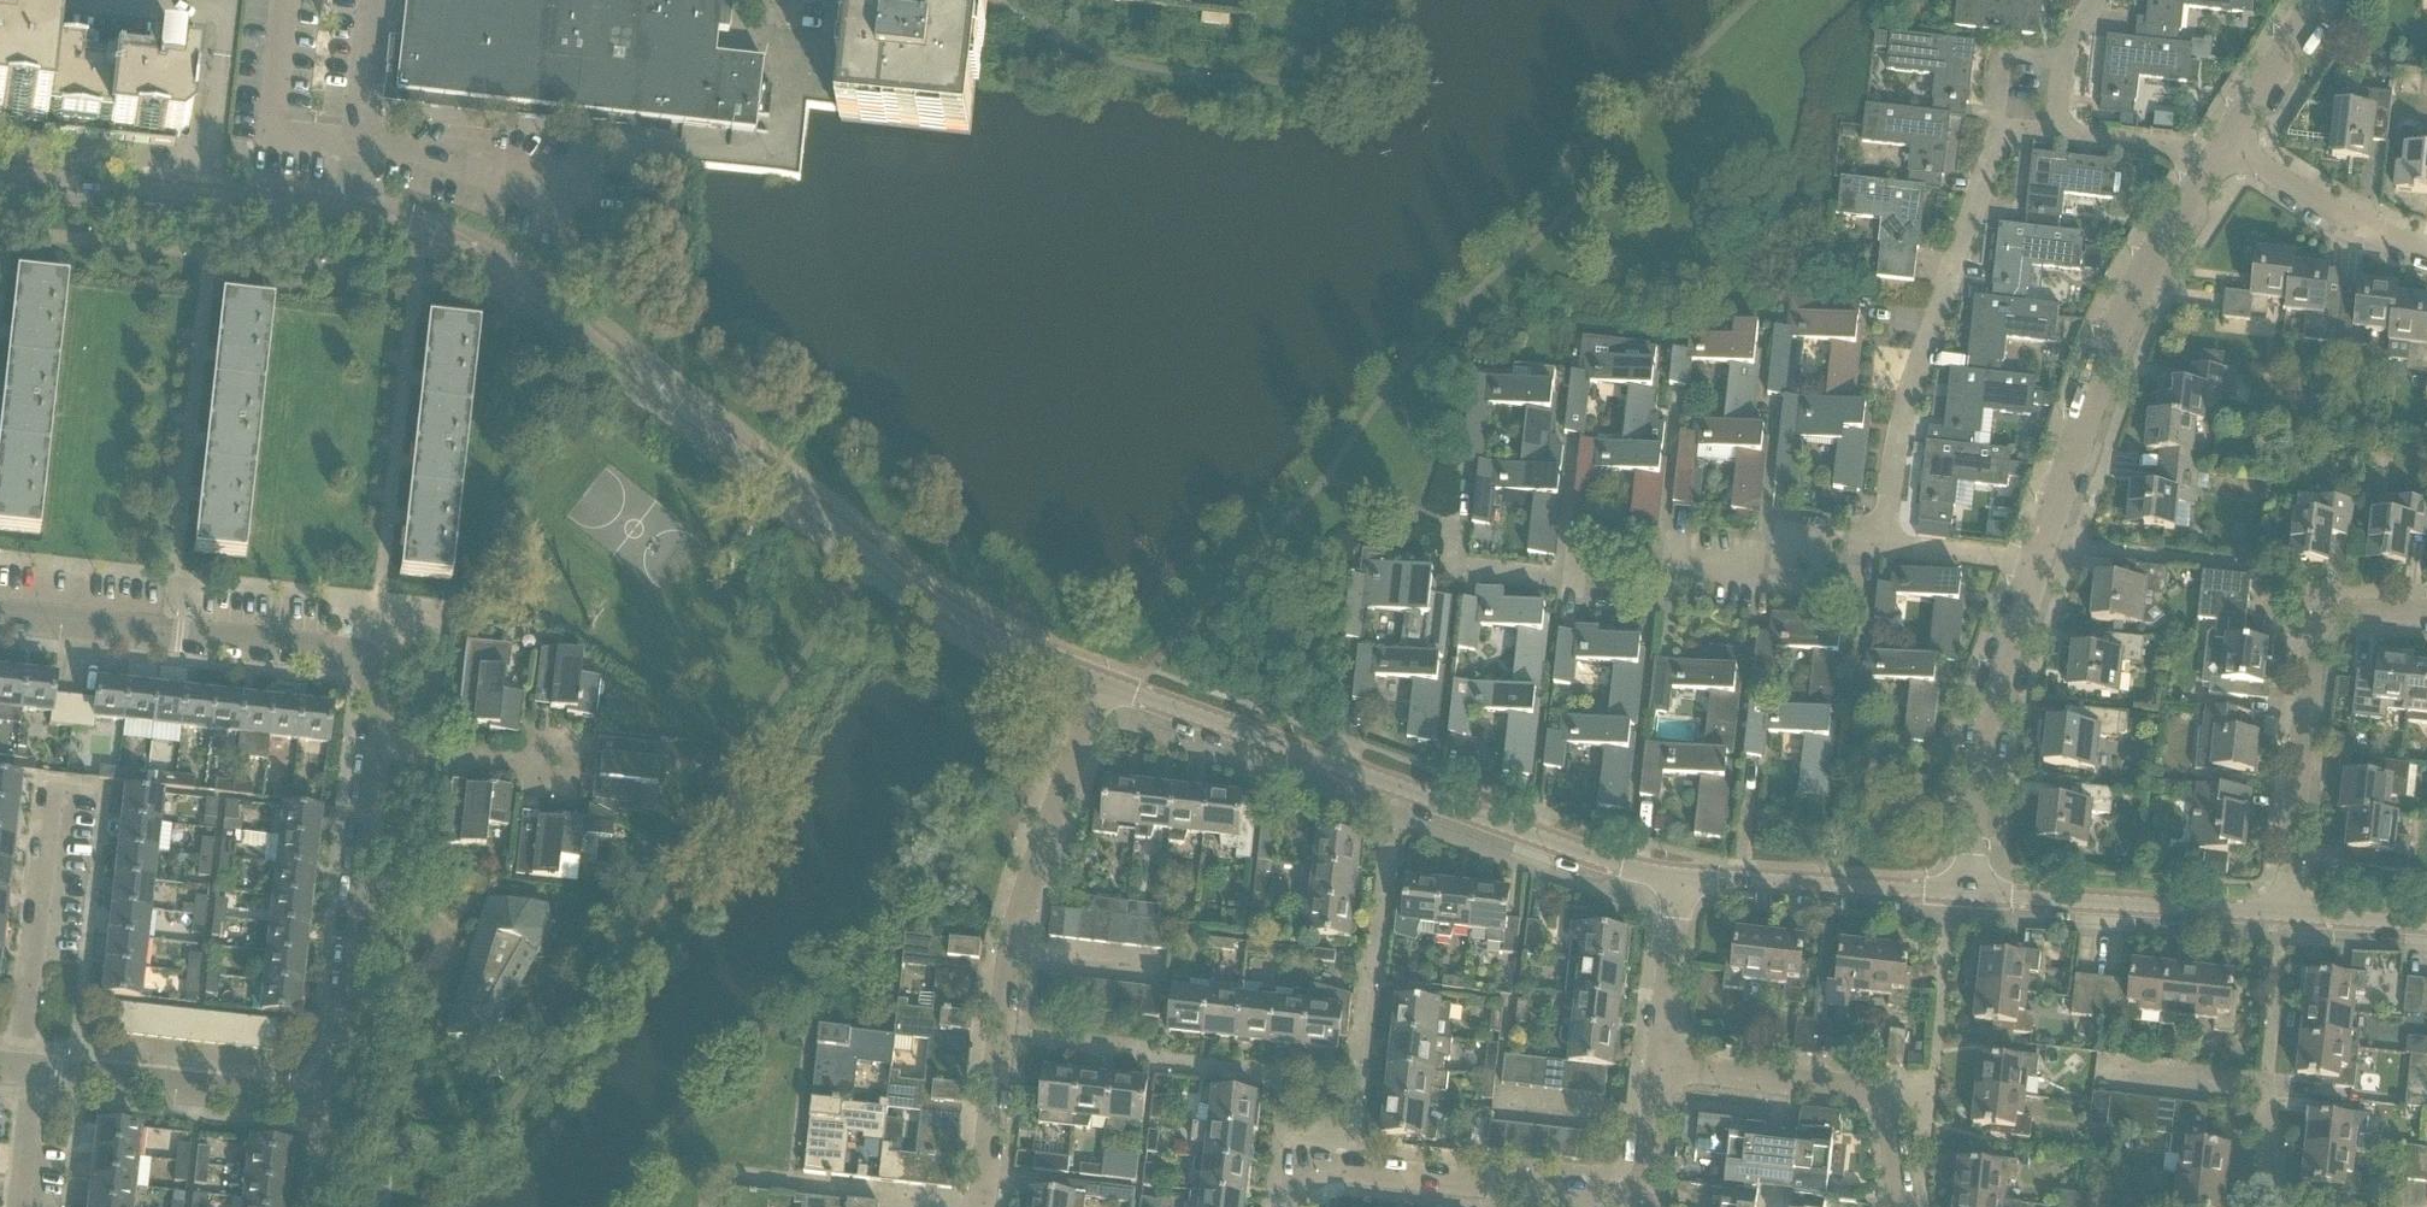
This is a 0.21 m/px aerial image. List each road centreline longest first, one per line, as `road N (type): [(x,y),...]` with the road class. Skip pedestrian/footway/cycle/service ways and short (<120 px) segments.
road 1 (unclassified): [(1103,682),(948,609),(607,345),(452,243),(350,214),(0,168)]
road 2 (unclassified): [(982,1206),(1015,928),(1103,682)]
road 3 (residential): [(1452,526),(1452,573),(1664,581),(1877,557)]
road 4 (residential): [(2029,575),(2146,286),(2220,161)]
road 5 (unclassified): [(365,744),(369,696),(353,654),(0,614)]
road 6 (residential): [(1877,557),(1919,375),(2006,138)]
road 7 (residential): [(2290,913),(2320,629),(2333,612),(2426,607)]
road 8 (unclassified): [(1649,1175),(1610,1199),(1355,1169),(1300,1178),(1296,1206)]
road 9 (unclassified): [(322,1087),(339,1055),(365,744)]
road 10 (residential): [(1659,1062),(1872,1091),(1891,1109),(1900,1206)]
road 11 (residential): [(1967,894),(1992,709),(2029,575)]
road 12 (residential): [(2290,913),(1967,894)]
road 13 (unclassified): [(1397,788),(1103,682)]
road 14 (residential): [(1677,878),(1397,788)]
road 15 (unclassified): [(322,1087),(295,1098),(33,1065)]
road 16 (residential): [(1967,894),(1677,878)]
road 17 (unclassified): [(19,1064),(55,779)]
road 18 (residential): [(2426,234),(2220,161)]
road 19 (residential): [(2220,161),(2006,138)]
road 20 (unclassified): [(569,749),(365,744)]
road 21 (residential): [(2220,161),(2326,0)]
road 22 (residential): [(1659,1062),(1677,878)]
road 23 (residential): [(2006,138),(2094,0)]
road 24 (residential): [(2029,575),(1877,557)]
road 25 (unclassified): [(19,1206),(33,1065)]
road 26 (residential): [(2426,923),(2290,913)]
road 27 (unclassified): [(326,1206),(334,1140),(322,1087)]

